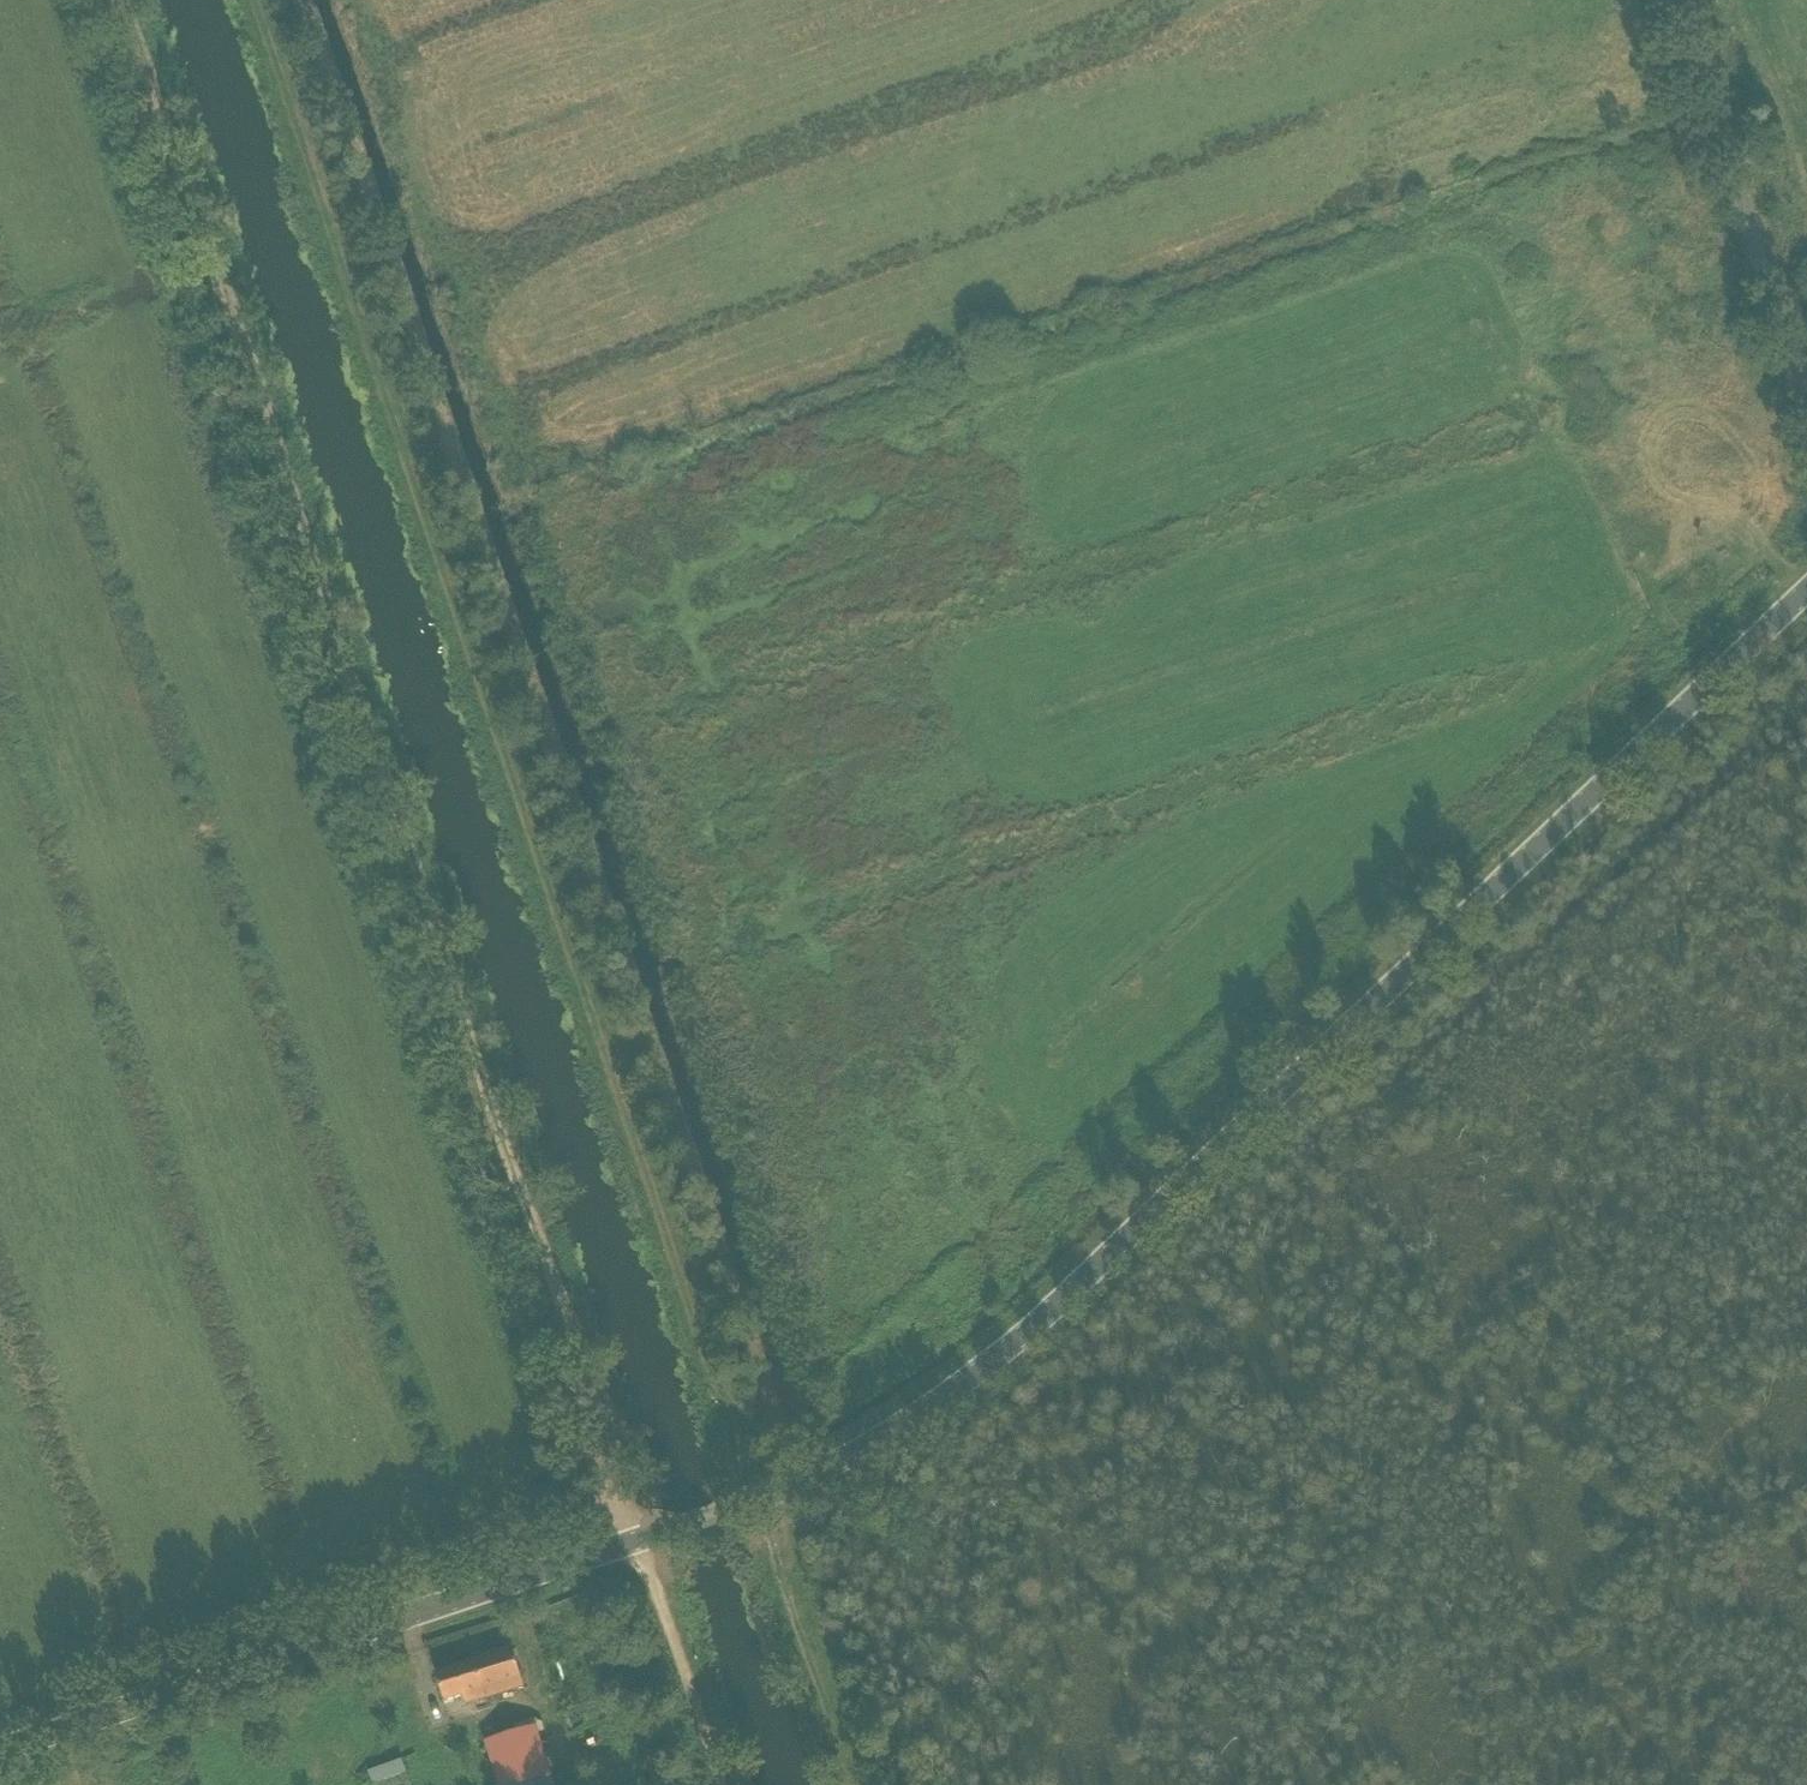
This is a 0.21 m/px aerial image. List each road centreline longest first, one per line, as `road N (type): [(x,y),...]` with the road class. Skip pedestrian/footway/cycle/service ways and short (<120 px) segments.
road 1 (tertiary): [(0,1750),(663,1532),(781,1489),(903,1424),(1044,1321),(1806,593)]
road 2 (track): [(720,1784),(639,1540),(610,1409),(570,1341),(121,0)]
road 3 (track): [(254,0),(851,1784)]
road 4 (unclassified): [(1806,394),(1676,0)]

